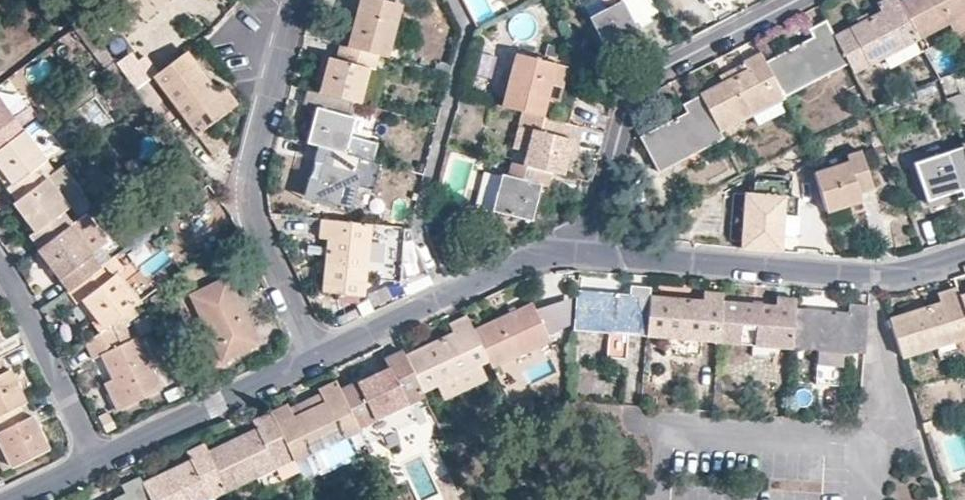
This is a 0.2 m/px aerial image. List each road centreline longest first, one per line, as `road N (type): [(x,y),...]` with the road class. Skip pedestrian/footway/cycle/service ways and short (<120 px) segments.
road 1 (residential): [(591,252),(889,280),(964,256)]
road 2 (residential): [(316,356),(245,199),(293,0)]
road 3 (residential): [(794,0),(640,82),(626,101),(591,252)]
road 4 (residential): [(316,356),(550,251),(591,252)]
road 5 (residential): [(92,470),(316,356)]
road 6 (residential): [(92,470),(0,274)]

